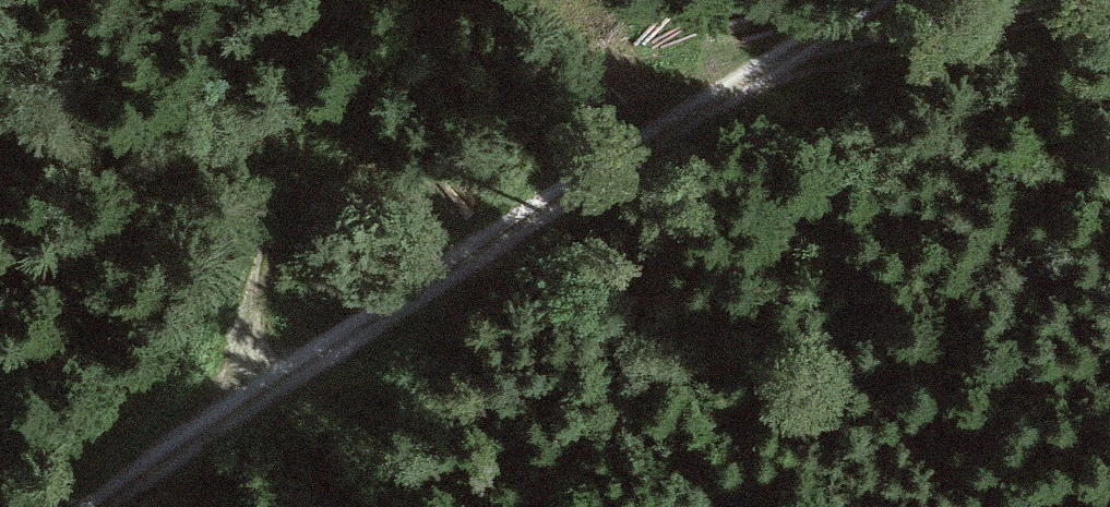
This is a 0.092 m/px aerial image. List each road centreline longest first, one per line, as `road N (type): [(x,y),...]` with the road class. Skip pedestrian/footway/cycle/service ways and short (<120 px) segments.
road 1 (track): [(95,506),(249,388),(867,0)]
road 2 (track): [(249,388),(321,0)]
road 3 (track): [(766,66),(1067,0)]

